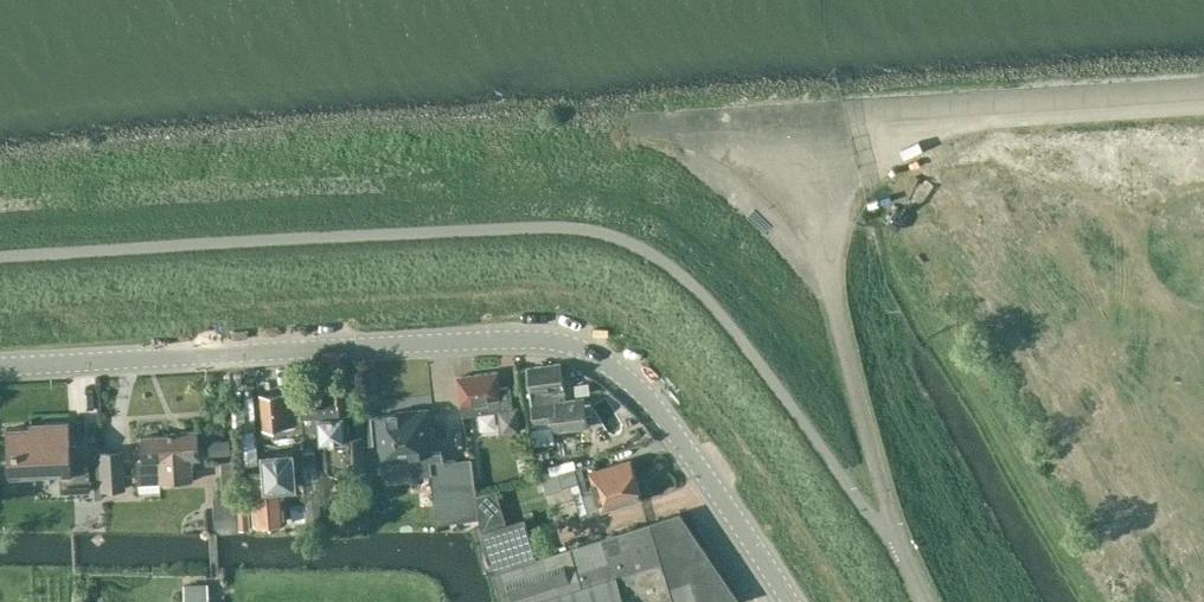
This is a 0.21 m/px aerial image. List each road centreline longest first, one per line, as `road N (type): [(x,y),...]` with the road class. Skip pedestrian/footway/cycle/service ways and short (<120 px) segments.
road 1 (tertiary): [(0,367),(497,340),(574,349),(644,395),(787,601)]

